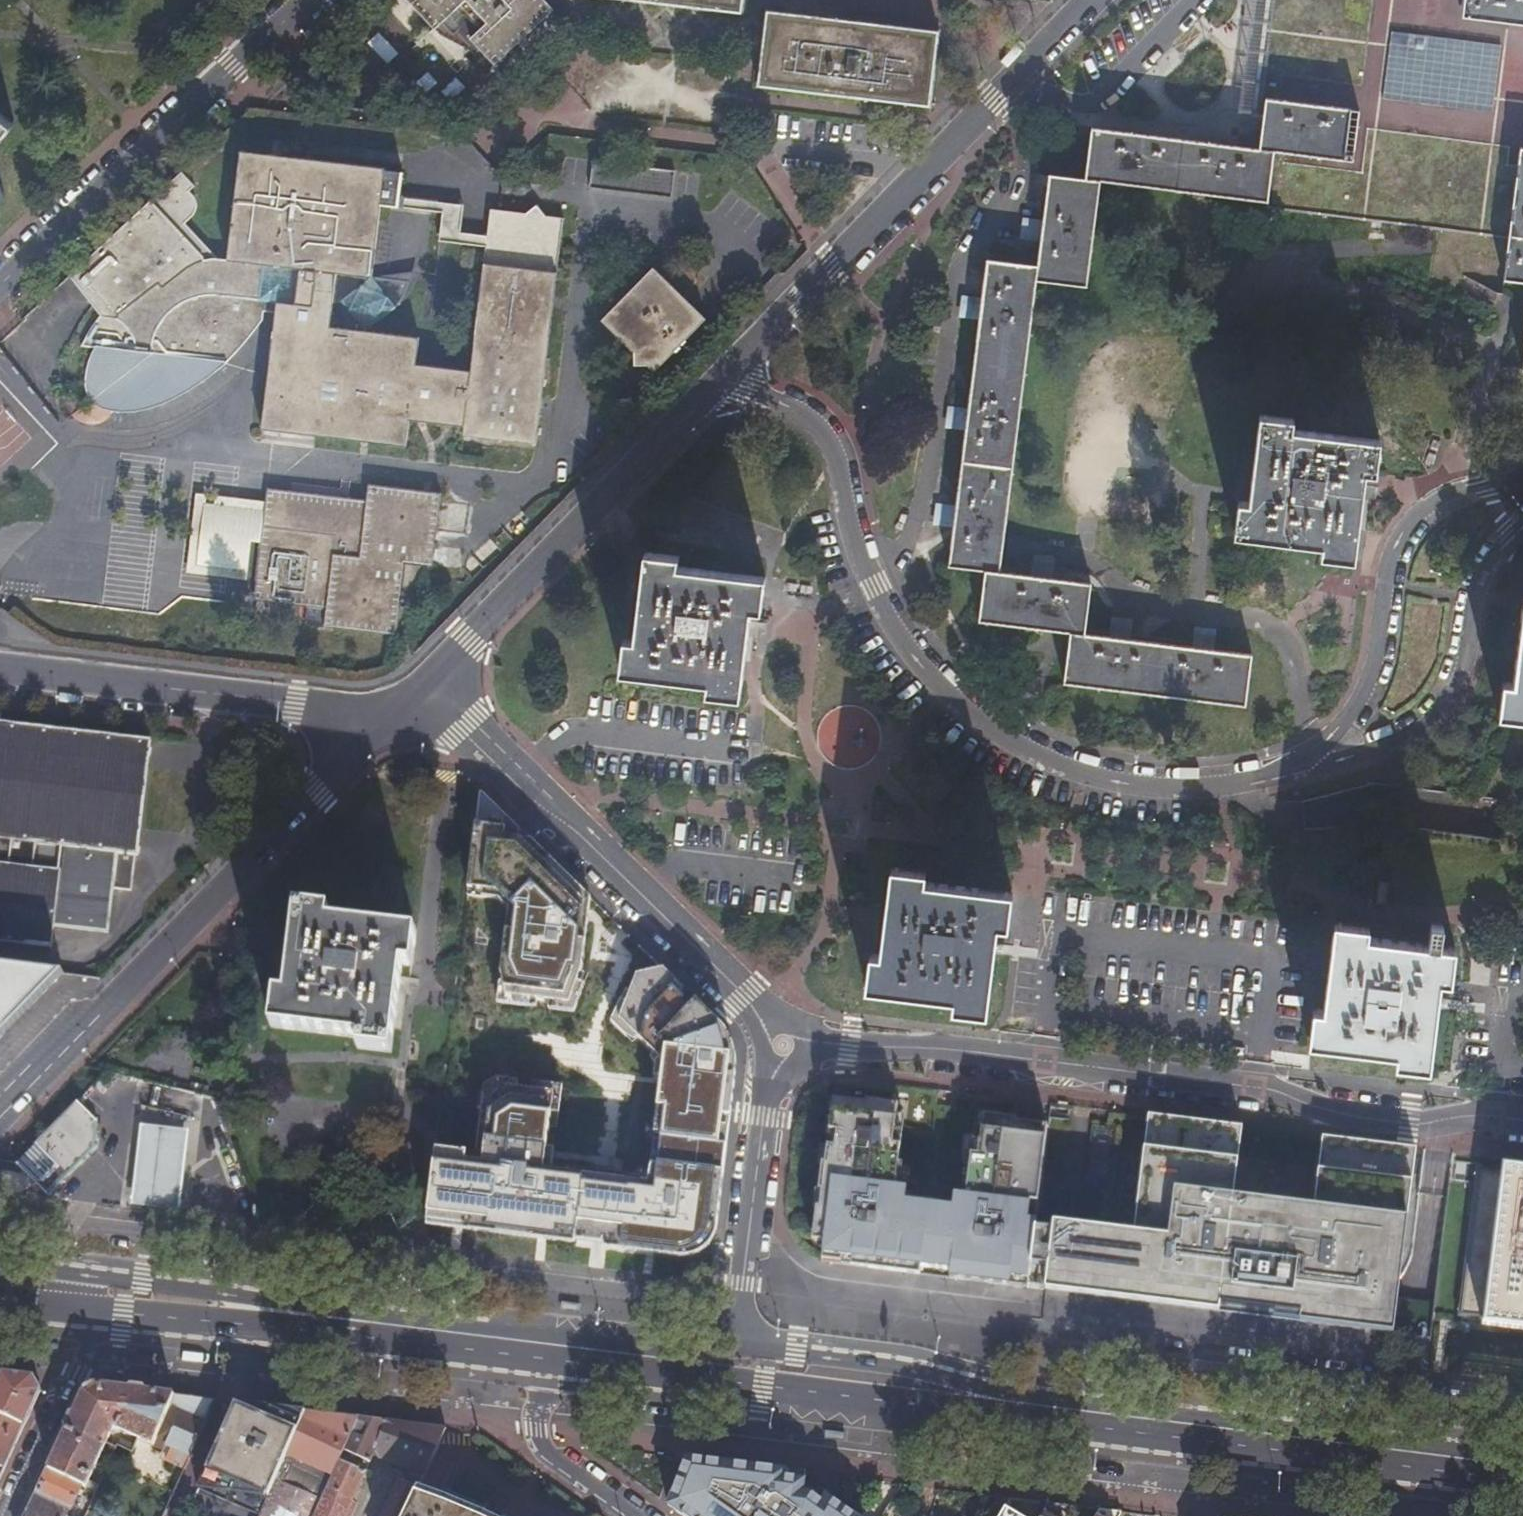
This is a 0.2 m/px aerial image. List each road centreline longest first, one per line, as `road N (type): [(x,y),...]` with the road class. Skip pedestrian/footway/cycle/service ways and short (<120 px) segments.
road 1 (residential): [(1282,765),(1220,783),(1110,776),(1033,749),(964,710),(915,667),(884,620),(846,519),(836,433),(777,395),(720,385)]
road 2 (residential): [(807,1043),(938,1049),(1255,1086),(1371,1121),(1522,1121)]
road 3 (primary): [(731,1353),(77,1265)]
road 4 (residential): [(393,710),(0,1115)]
road 5 (residential): [(720,385),(1088,0)]
road 6 (primary): [(549,1368),(845,1405),(1048,1403)]
road 7 (residential): [(769,1028),(458,727),(393,710)]
road 8 (primary): [(1522,1463),(1048,1403)]
road 9 (primary): [(86,1317),(549,1368)]
road 10 (residential): [(393,710),(720,385)]
road 11 (residential): [(312,0),(145,138),(0,279)]
road 12 (residential): [(1522,470),(1434,506),(1378,604),(1370,660),(1347,710),(1282,765)]
road 13 (residential): [(393,710),(0,670)]
road 14 (residential): [(1522,526),(1496,559),(1468,659),(1432,712),(1399,741),(1364,755),(1282,765)]
road 15 (primary): [(1048,1403),(731,1353)]
road 16 (residential): [(731,1353),(761,1116),(777,1069)]
road 17 (residential): [(1,1515),(86,1317)]
road 18 (residential): [(638,1515),(542,1444),(549,1368)]

